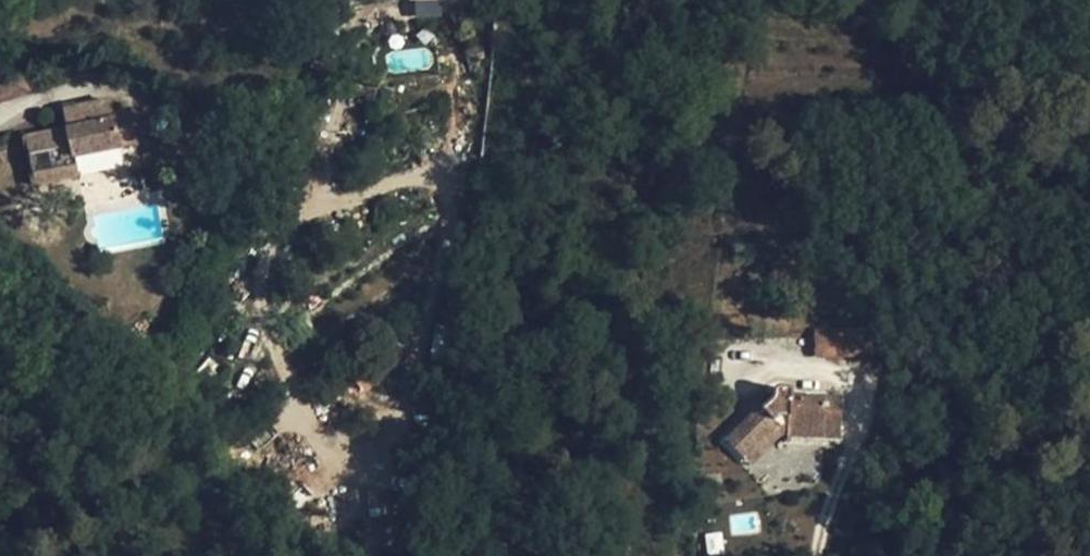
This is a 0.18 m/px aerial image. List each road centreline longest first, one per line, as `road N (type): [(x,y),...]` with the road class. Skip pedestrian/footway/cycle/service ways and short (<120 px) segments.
road 1 (residential): [(0,277),(145,396),(258,518),(319,555)]

